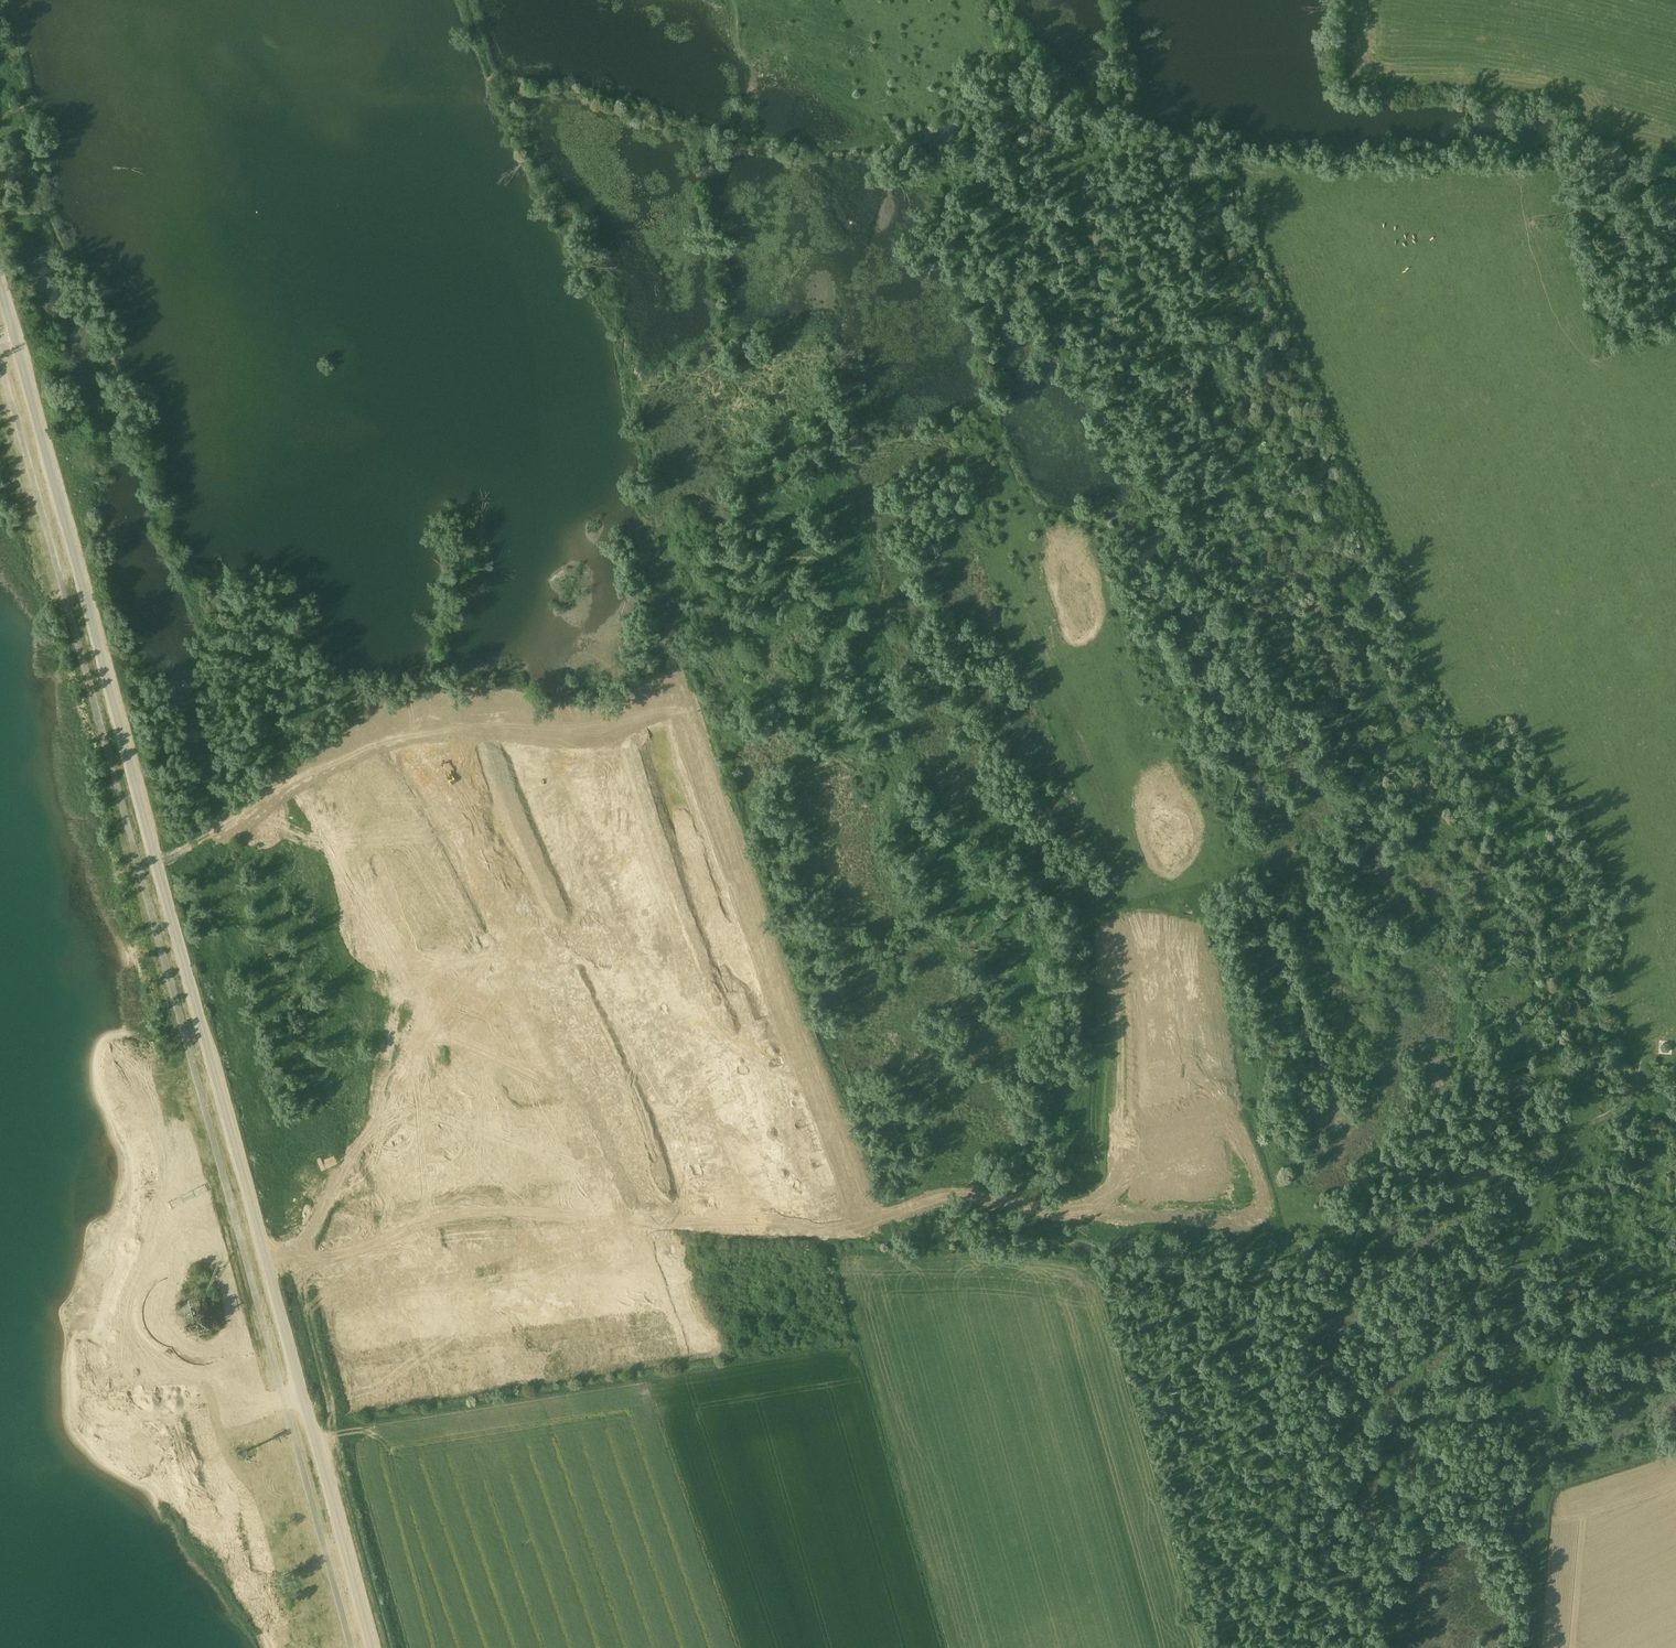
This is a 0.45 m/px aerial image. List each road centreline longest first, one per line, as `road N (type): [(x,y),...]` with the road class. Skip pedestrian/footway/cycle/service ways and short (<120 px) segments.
road 1 (unclassified): [(372,1647),(0,284)]
road 2 (track): [(1531,1647),(1543,1504),(1502,1309),(1562,1145),(1587,1116),(1629,1103),(1634,1061)]
road 3 (track): [(304,1397),(259,1398),(212,1226)]

